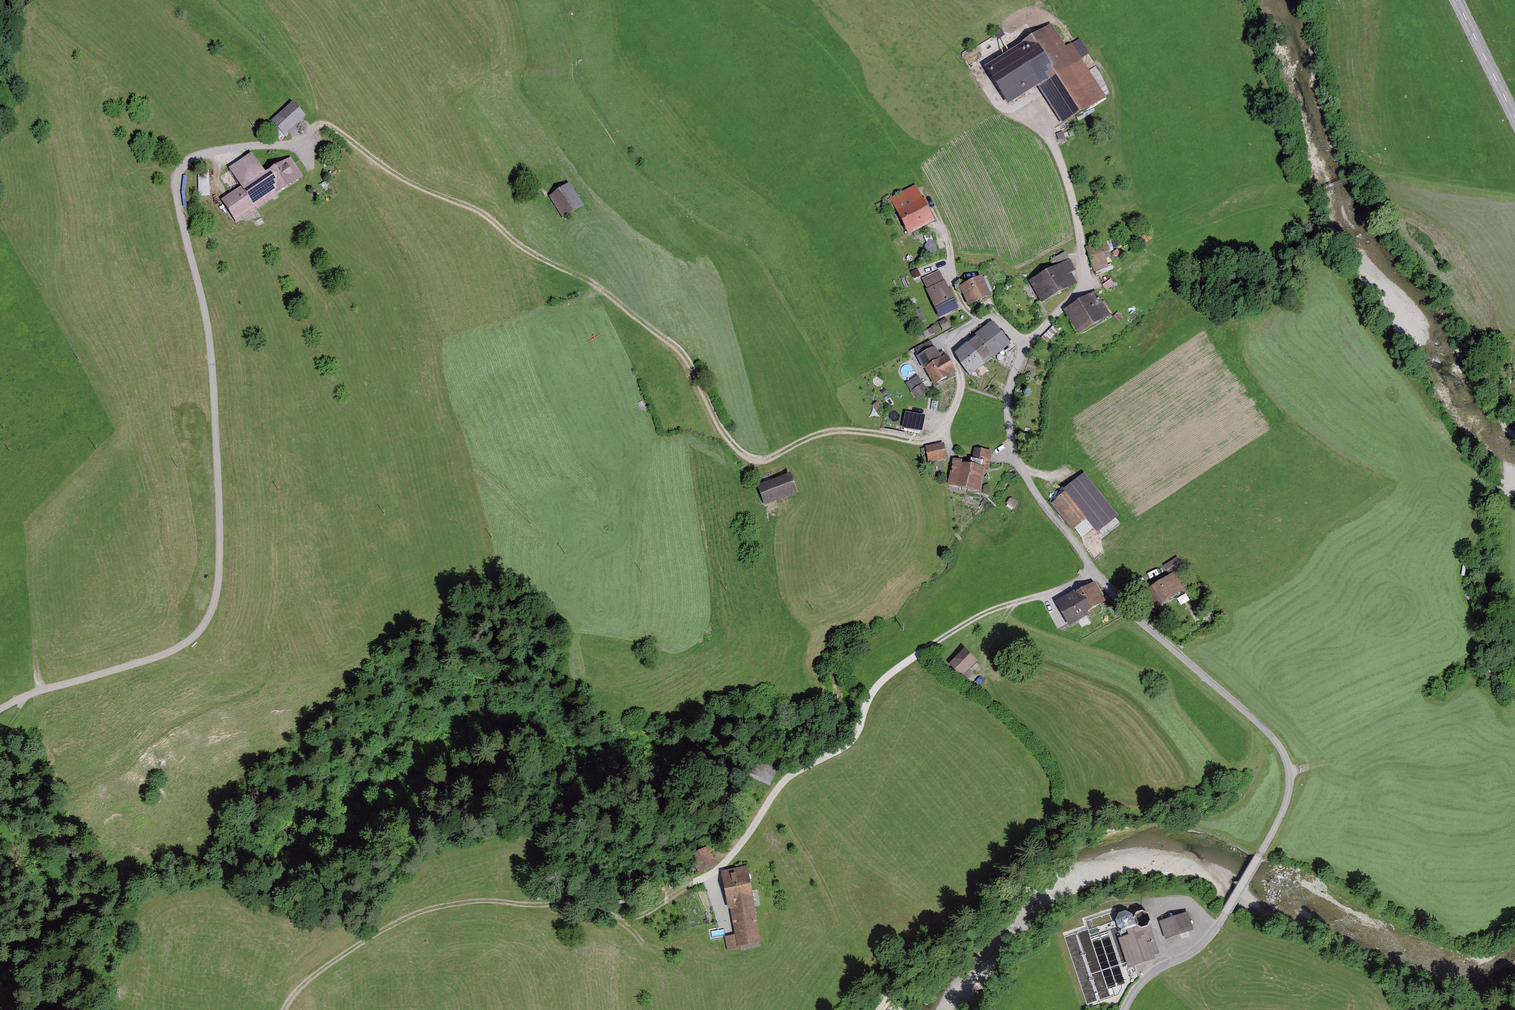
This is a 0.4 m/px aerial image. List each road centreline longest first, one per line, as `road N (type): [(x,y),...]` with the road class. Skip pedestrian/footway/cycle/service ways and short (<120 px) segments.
road 1 (unclassified): [(1125,1009),(1137,986),(1205,944),(1224,917),(1279,822),(1290,771),(1264,728),(1096,575),(1015,453),(1007,410),(1024,346),(1086,275),(1073,203),(1041,109)]
road 2 (track): [(980,319),(950,343),(961,382),(939,441),(833,430),(763,463),(716,426),(689,360),(605,290),(505,235),(486,214),(420,190),(320,121),(298,144)]
road 3 (unclassified): [(298,144),(188,157),(174,184),(206,323),(220,504),(212,609),(183,648),(0,710)]
road 4 (track): [(283,1009),(354,947),(451,904),(556,904),(627,927),(739,853),(780,790)]
road 5 (track): [(780,790),(851,738),(879,680),(948,631),(1096,575)]
road 6 (track): [(922,187),(950,249),(964,305),(980,319),(1004,322),(1024,346)]
road 7 (tertiary): [(1457,0),(1514,118)]

